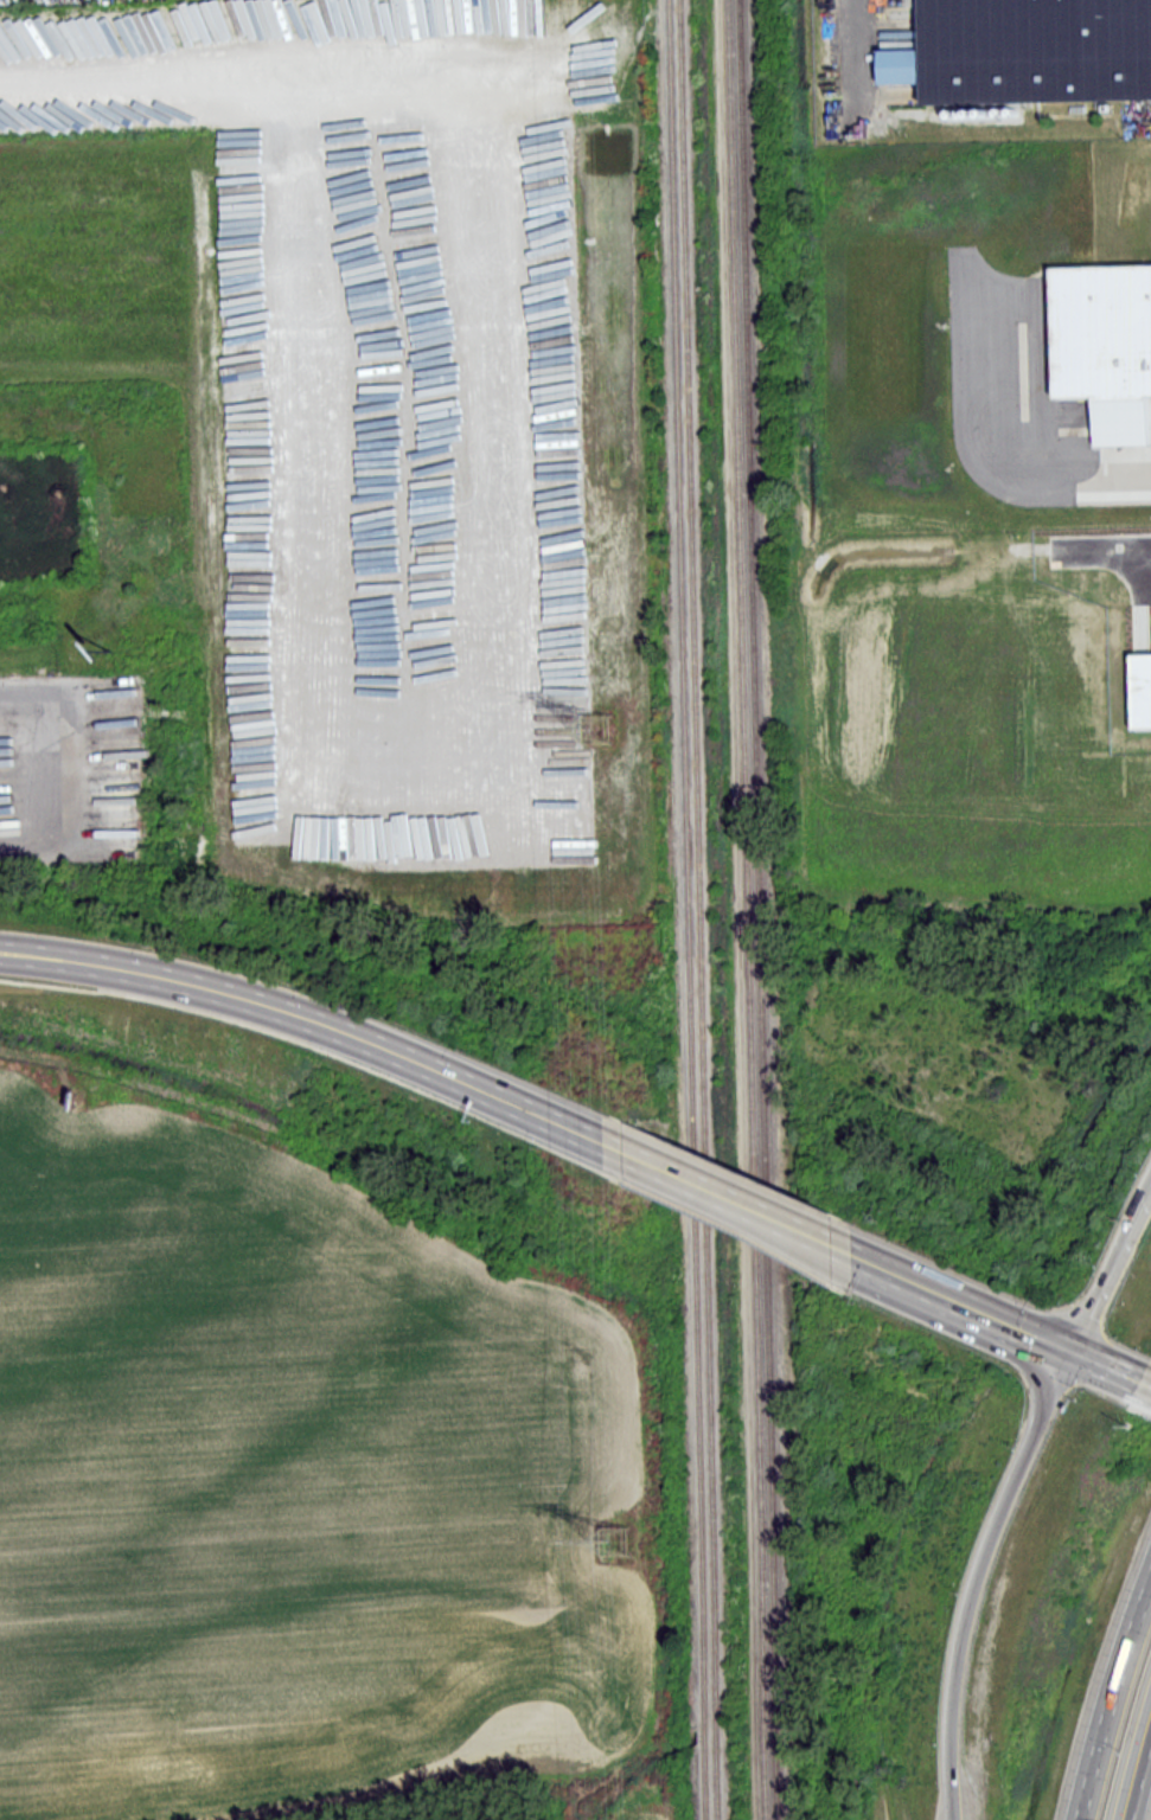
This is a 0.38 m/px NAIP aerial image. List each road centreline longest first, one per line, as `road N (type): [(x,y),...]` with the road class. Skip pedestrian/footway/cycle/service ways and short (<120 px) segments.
road 1 (primary): [(0,953),(97,962),(255,999),(389,1046),(606,1142)]
road 2 (motorway): [(1078,1351),(974,1595),(958,1680),(955,1819)]
road 3 (primary): [(835,1247),(1078,1351)]
road 4 (motorway): [(1150,1575),(1078,1819)]
road 5 (primary): [(606,1142),(835,1247)]
road 6 (motorway): [(1150,1188),(1078,1351)]

